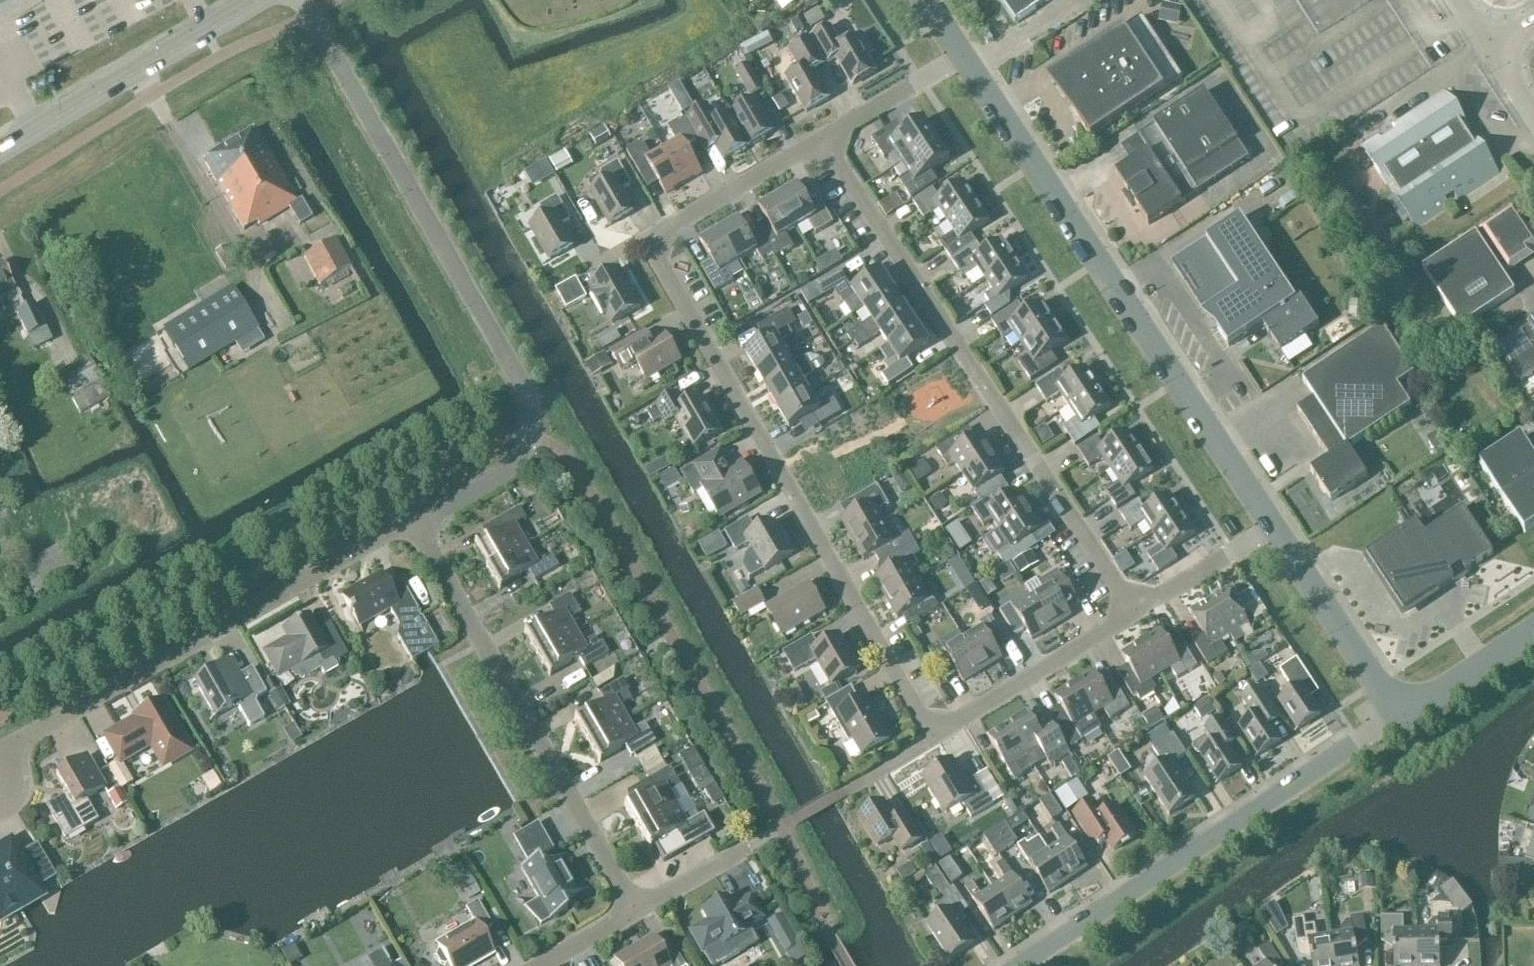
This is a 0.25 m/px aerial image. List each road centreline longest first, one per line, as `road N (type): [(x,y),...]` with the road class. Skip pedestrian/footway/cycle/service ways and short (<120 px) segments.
road 1 (residential): [(1124,612),(929,733),(649,242),(821,141)]
road 2 (residential): [(417,529),(519,459),(531,441),(528,403),(301,0)]
road 3 (unclassified): [(1269,529),(963,56)]
road 4 (residential): [(1124,612),(821,141)]
road 5 (residential): [(0,775),(13,749),(417,529)]
road 6 (residential): [(1024,965),(1402,718)]
road 7 (residential): [(636,908),(417,529)]
road 8 (tertiary): [(0,151),(258,0)]
road 9 (unclassified): [(1402,718),(1269,529)]
road 10 (residential): [(1269,529),(1124,612)]
road 11 (residential): [(821,141),(963,56)]
road 12 (unclassified): [(1402,718),(1533,630)]
road 13 (residential): [(747,851),(636,908)]

